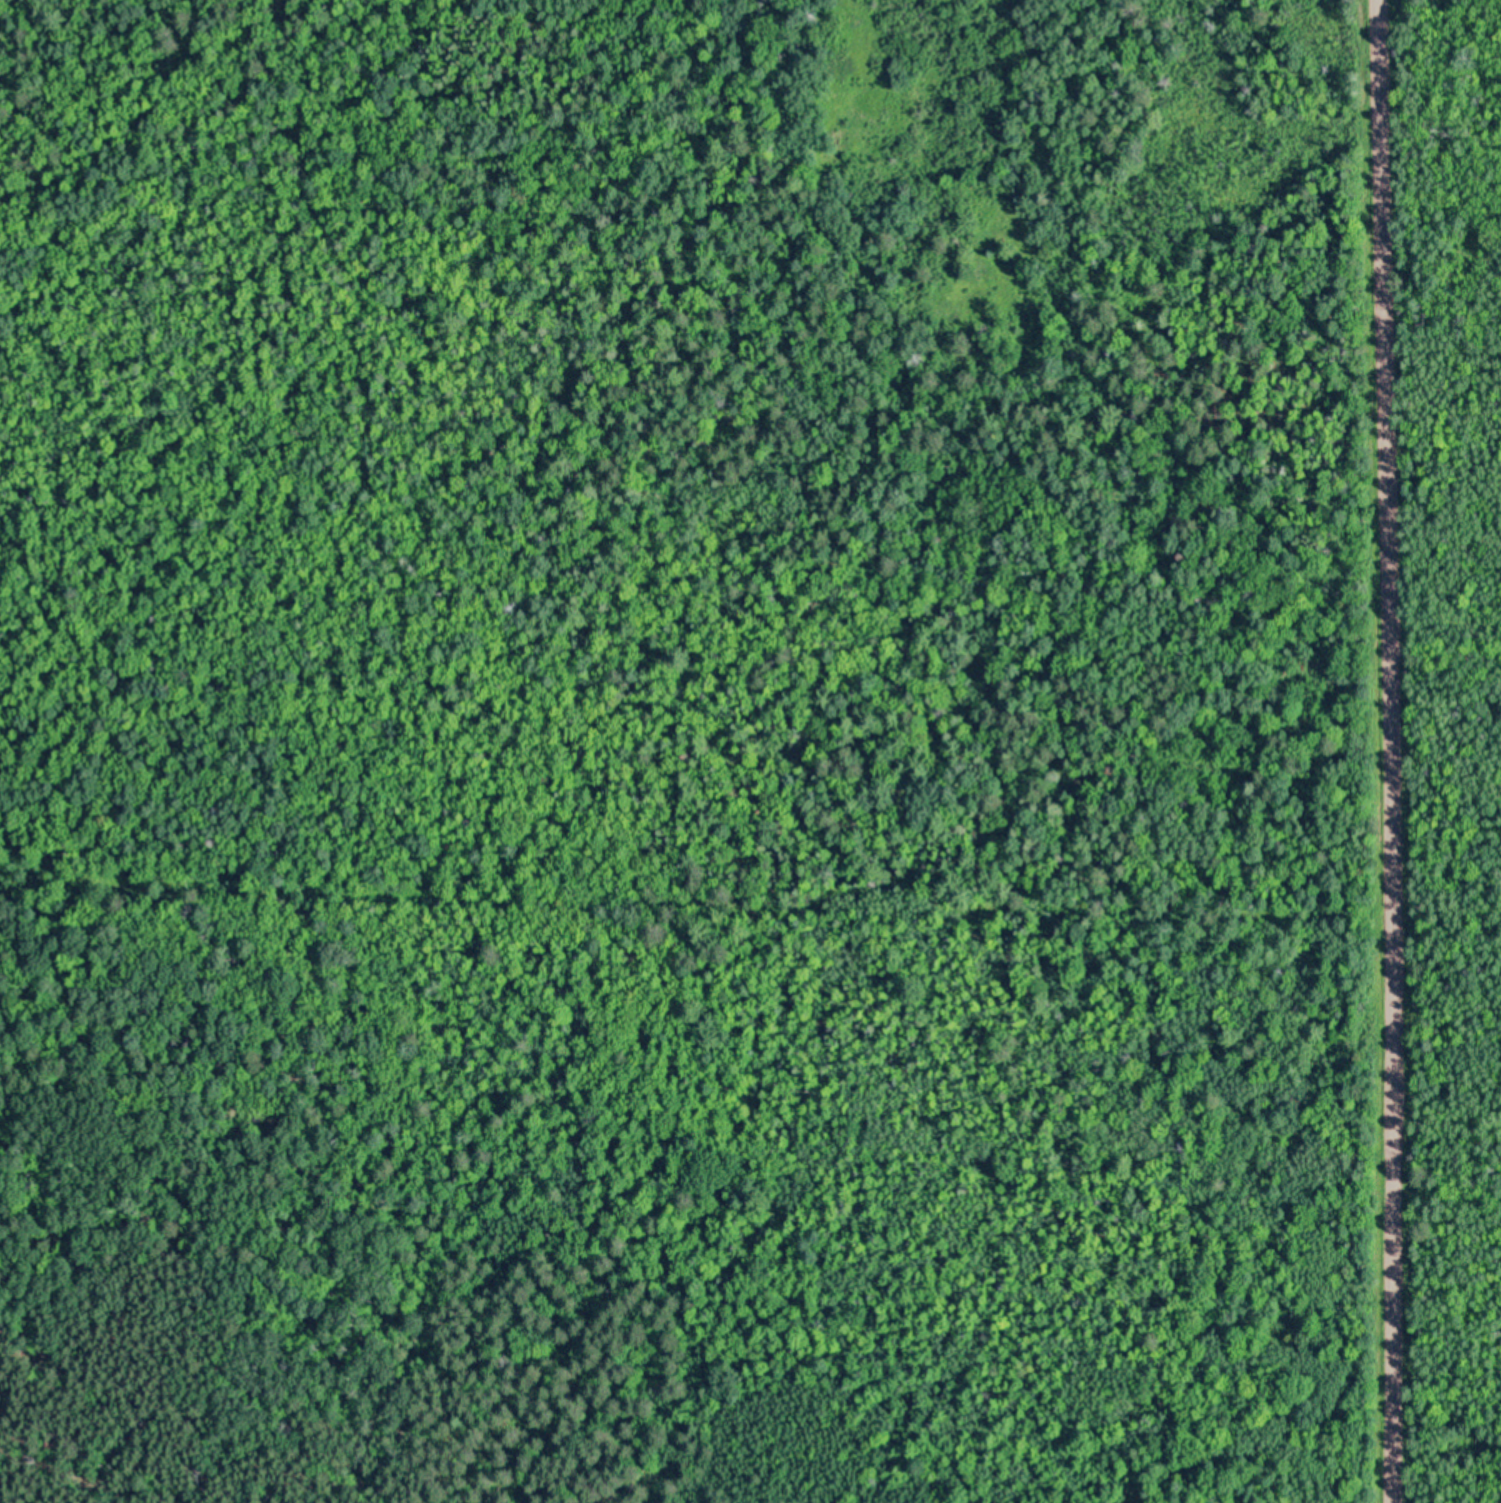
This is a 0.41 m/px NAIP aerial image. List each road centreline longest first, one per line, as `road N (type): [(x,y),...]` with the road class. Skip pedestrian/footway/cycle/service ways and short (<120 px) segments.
road 1 (residential): [(1370,0),(1385,1502)]

